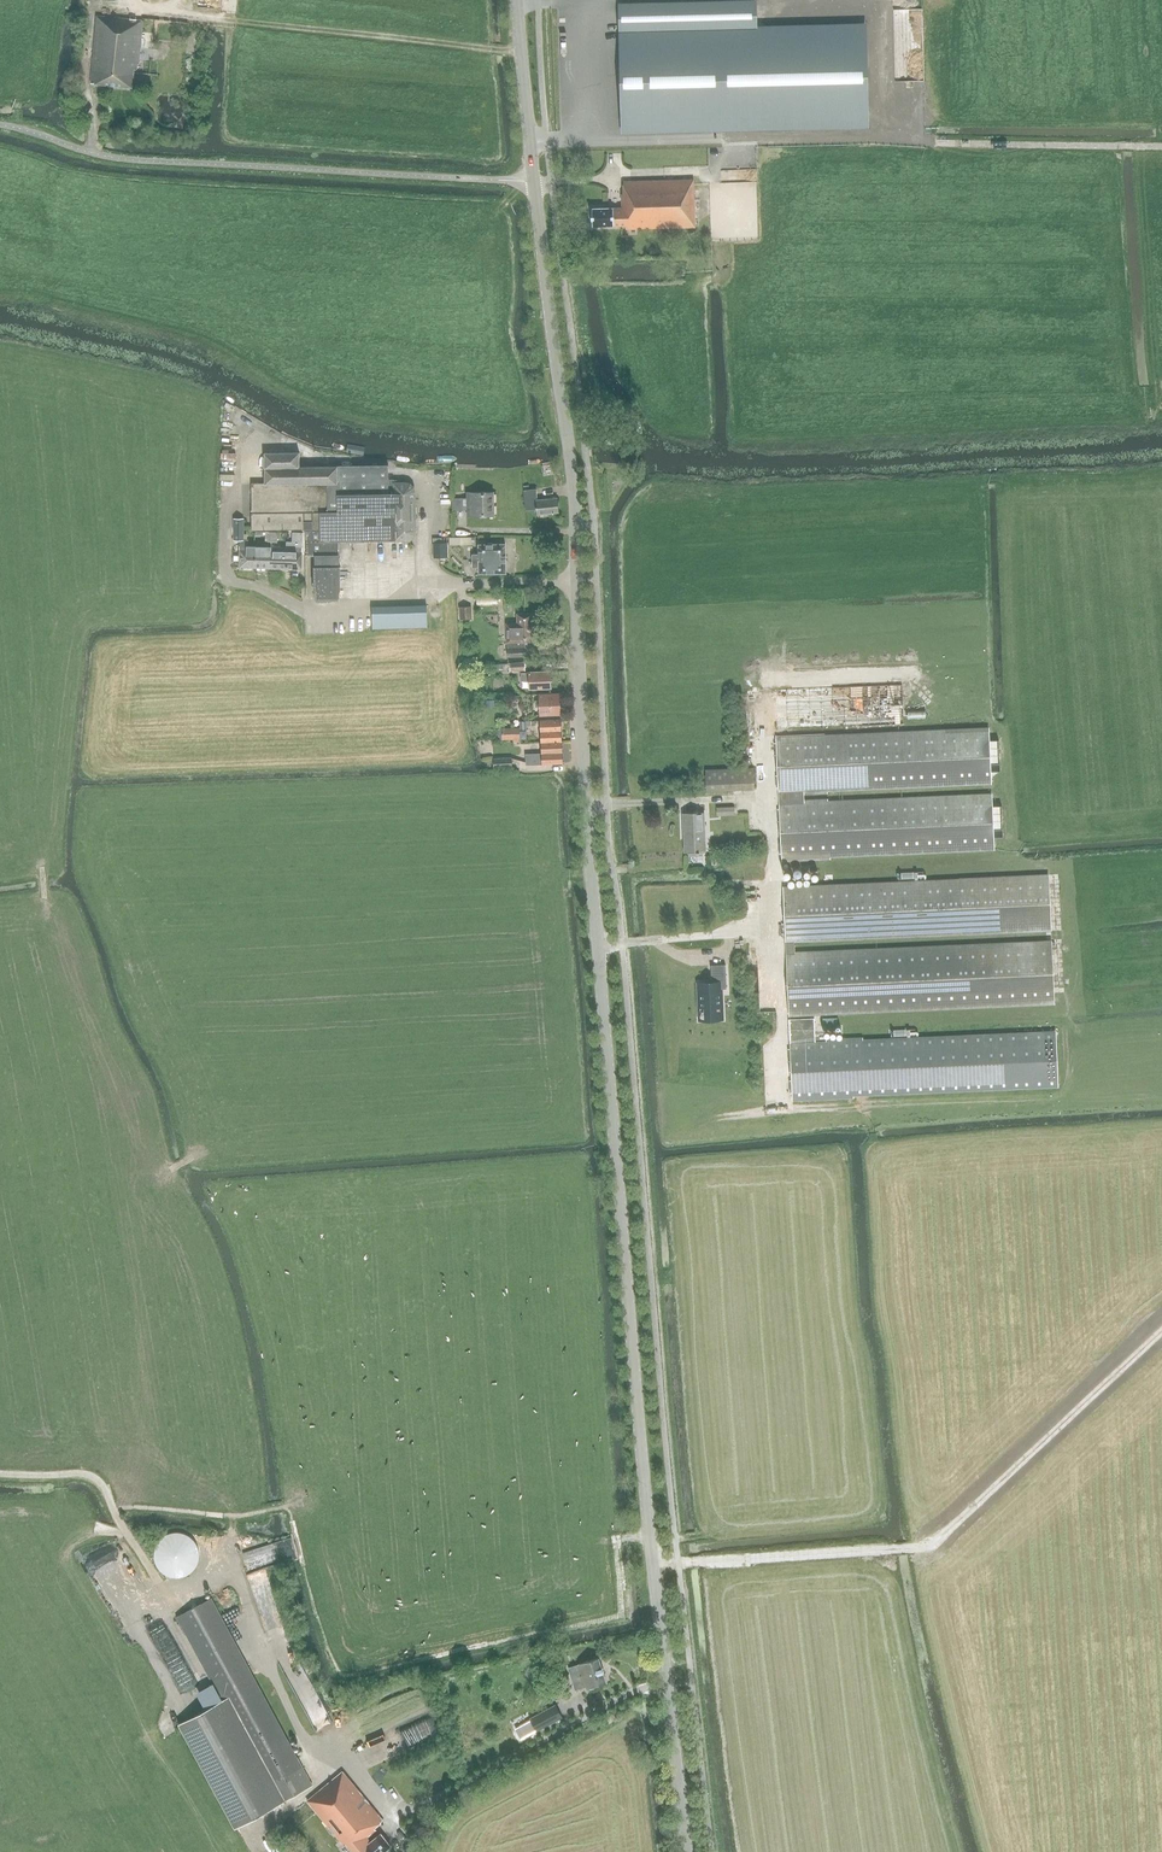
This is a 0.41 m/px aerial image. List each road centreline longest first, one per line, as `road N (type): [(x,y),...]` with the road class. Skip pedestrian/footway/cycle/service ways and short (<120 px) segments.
road 1 (secondary): [(687,1851),(643,1478),(586,806),(574,494),(534,182)]
road 2 (track): [(1161,1330),(938,1540),(653,1565)]
road 3 (tertiary): [(534,182),(129,159),(0,124)]
road 4 (track): [(521,52),(218,18)]
road 5 (track): [(1161,147),(884,136)]
road 6 (track): [(0,1474),(94,1480),(156,1585)]
road 7 (secondary): [(534,182),(515,0)]
road 8 (track): [(293,1506),(233,1515),(112,1507)]

